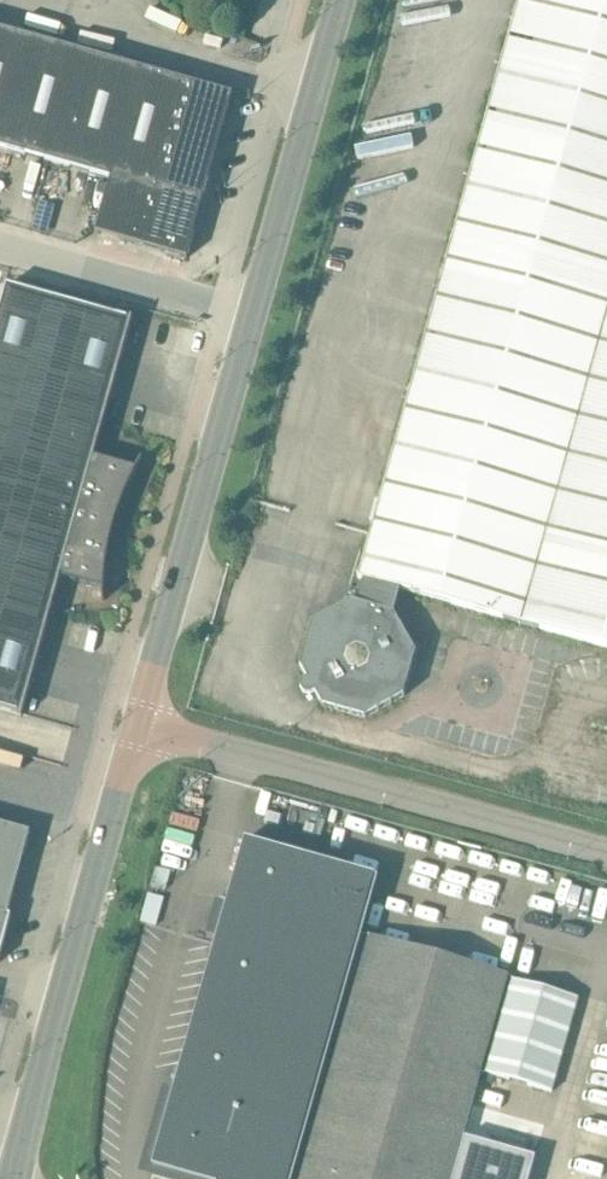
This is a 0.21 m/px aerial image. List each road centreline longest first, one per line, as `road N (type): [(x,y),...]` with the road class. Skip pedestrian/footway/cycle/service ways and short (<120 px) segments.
road 1 (unclassified): [(136,728),(606,855)]
road 2 (unclassified): [(13,1178),(136,728)]
road 3 (unclassified): [(136,728),(252,313)]
road 4 (unclassified): [(252,313),(339,0)]
road 5 (residential): [(0,242),(252,313)]

